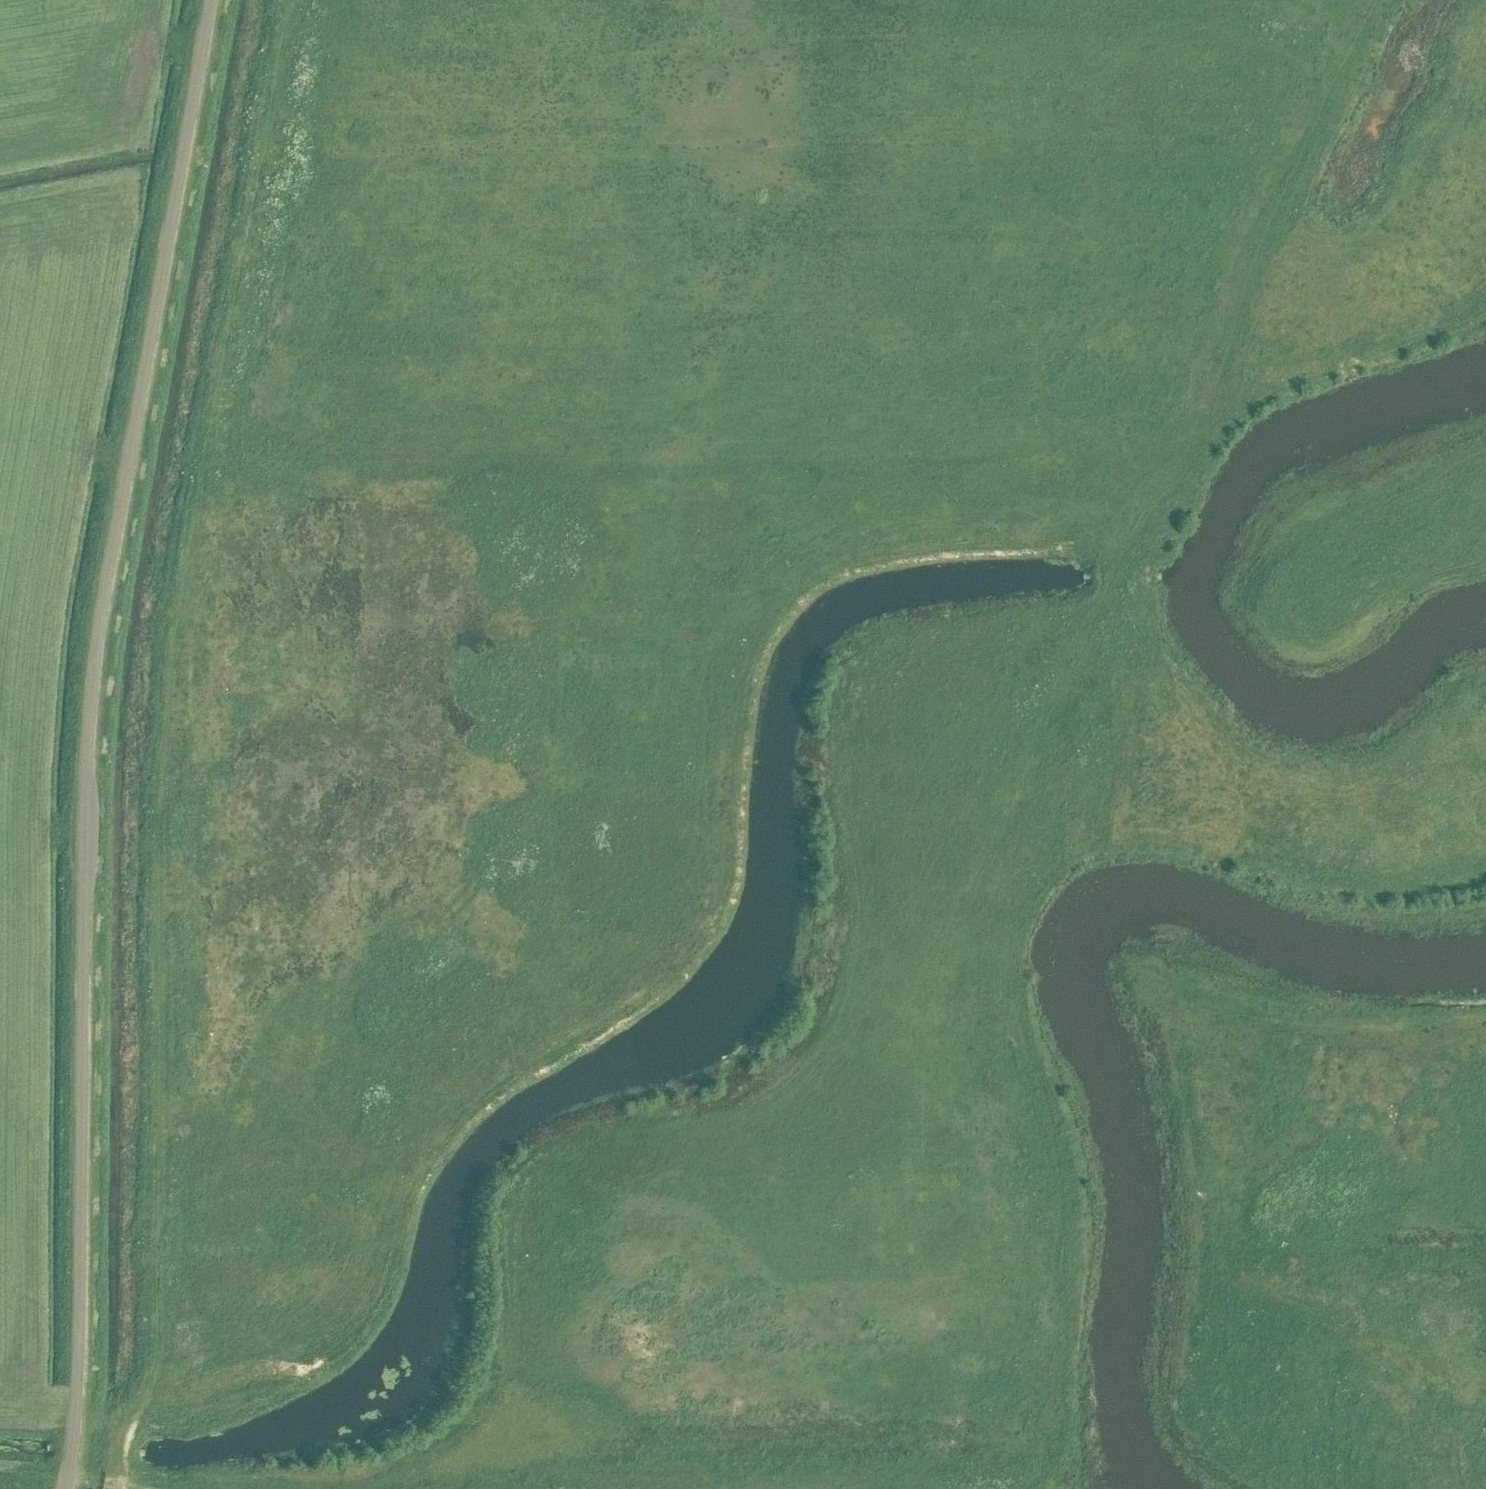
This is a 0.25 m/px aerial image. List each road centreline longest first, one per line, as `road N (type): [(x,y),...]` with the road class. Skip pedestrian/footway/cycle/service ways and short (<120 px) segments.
road 1 (unclassified): [(66,1488),(75,1420),(84,795),(95,661),(212,0)]

